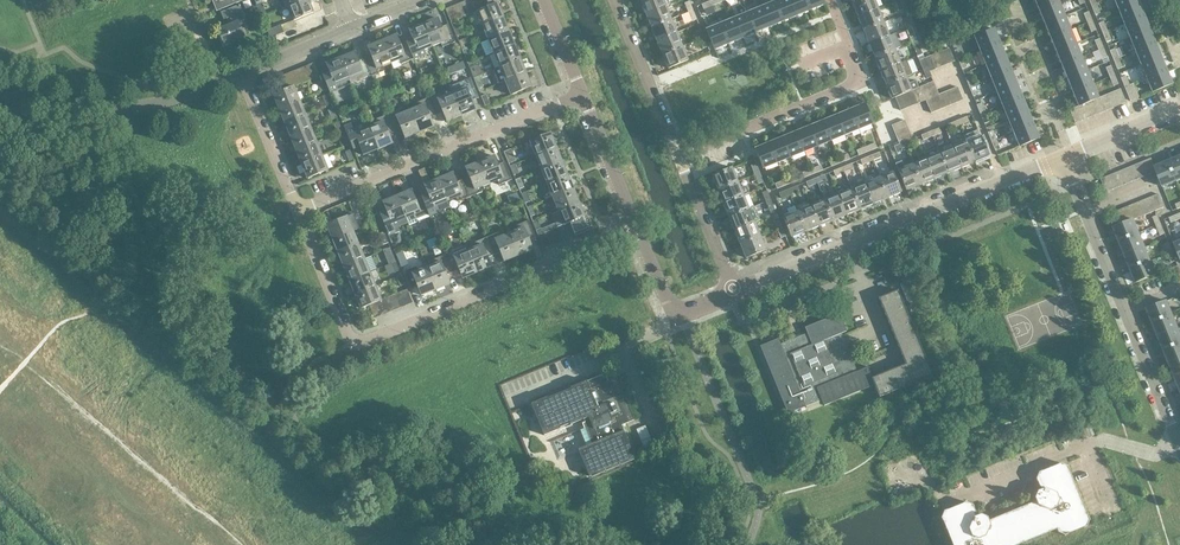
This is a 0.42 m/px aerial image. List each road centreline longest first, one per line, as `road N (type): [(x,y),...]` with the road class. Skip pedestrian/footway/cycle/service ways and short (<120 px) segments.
road 1 (residential): [(633,232),(354,345),(296,209)]
road 2 (residential): [(735,292),(1065,157)]
road 3 (residential): [(296,209),(584,95)]
road 4 (residential): [(1177,443),(1065,157)]
road 5 (residential): [(679,157),(863,82),(848,45),(805,63)]
road 6 (residential): [(242,71),(152,105),(84,109),(0,96)]
road 7 (residential): [(679,157),(616,0)]
road 8 (residential): [(296,209),(242,71)]
road 9 (residential): [(735,292),(679,157)]
road 10 (residential): [(633,232),(584,95)]
road 11 (residential): [(1065,157),(1179,109)]

